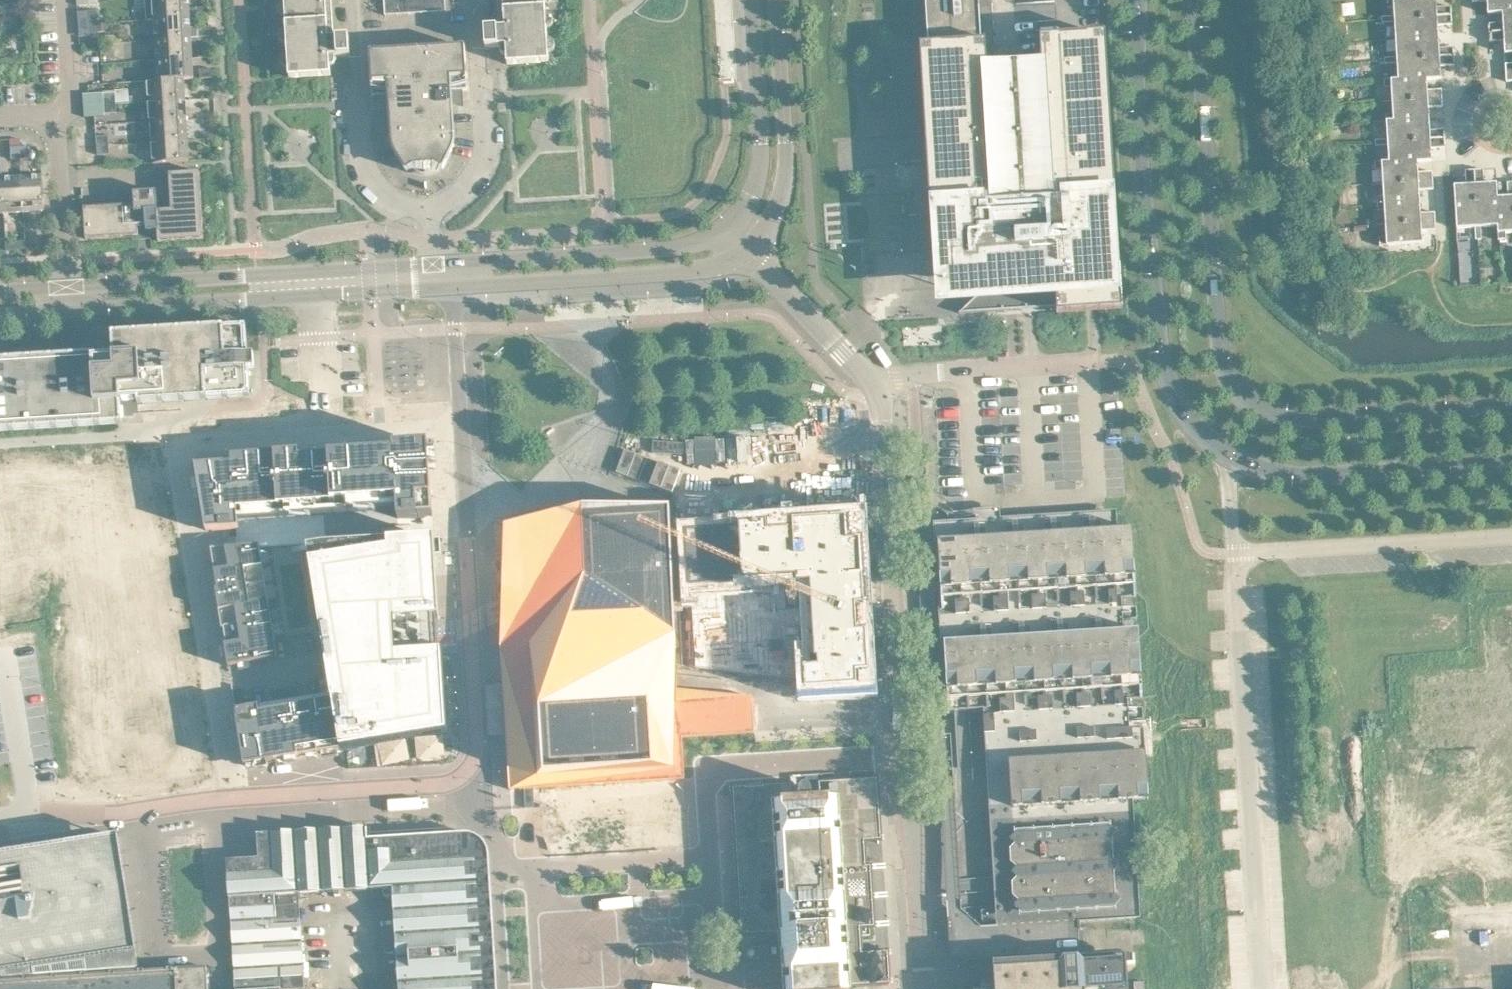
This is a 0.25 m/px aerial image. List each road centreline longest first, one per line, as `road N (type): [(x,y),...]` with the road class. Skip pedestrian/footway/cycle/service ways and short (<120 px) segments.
road 1 (secondary): [(1511,406),(1303,418),(1257,399),(1220,329),(1192,0)]
road 2 (tertiary): [(882,385),(924,988)]
road 3 (secondary): [(1139,0),(1161,347),(1178,397),(1205,434),(1240,457)]
road 4 (residential): [(1238,552),(1258,988)]
road 5 (tertiary): [(72,307),(452,286)]
road 6 (tertiary): [(444,262),(71,282)]
road 7 (unclassified): [(235,795),(176,445)]
road 8 (tertiary): [(452,286),(690,271),(753,251)]
road 9 (tertiary): [(730,226),(667,245),(444,262)]
road 10 (secondary): [(1240,457),(1285,473),(1511,459)]
road 11 (residential): [(1238,552),(1511,535)]
road 12 (tertiary): [(753,251),(779,216),(790,172),(781,0)]
road 13 (tertiary): [(756,0),(763,172),(730,226)]
road 14 (residential): [(432,206),(468,184),(480,164),(477,0)]
road 15 (residential): [(882,385),(917,372),(1092,362)]
road 16 (tertiary): [(882,385),(753,251)]
road 17 (residential): [(359,71),(362,141),(375,177),(412,205),(432,206)]
road 18 (unclassified): [(328,430),(176,445)]
road 19 (unclassified): [(328,430),(464,421)]
road 20 (residential): [(57,129),(72,112),(65,0)]
road 21 (residential): [(69,253),(57,129)]

